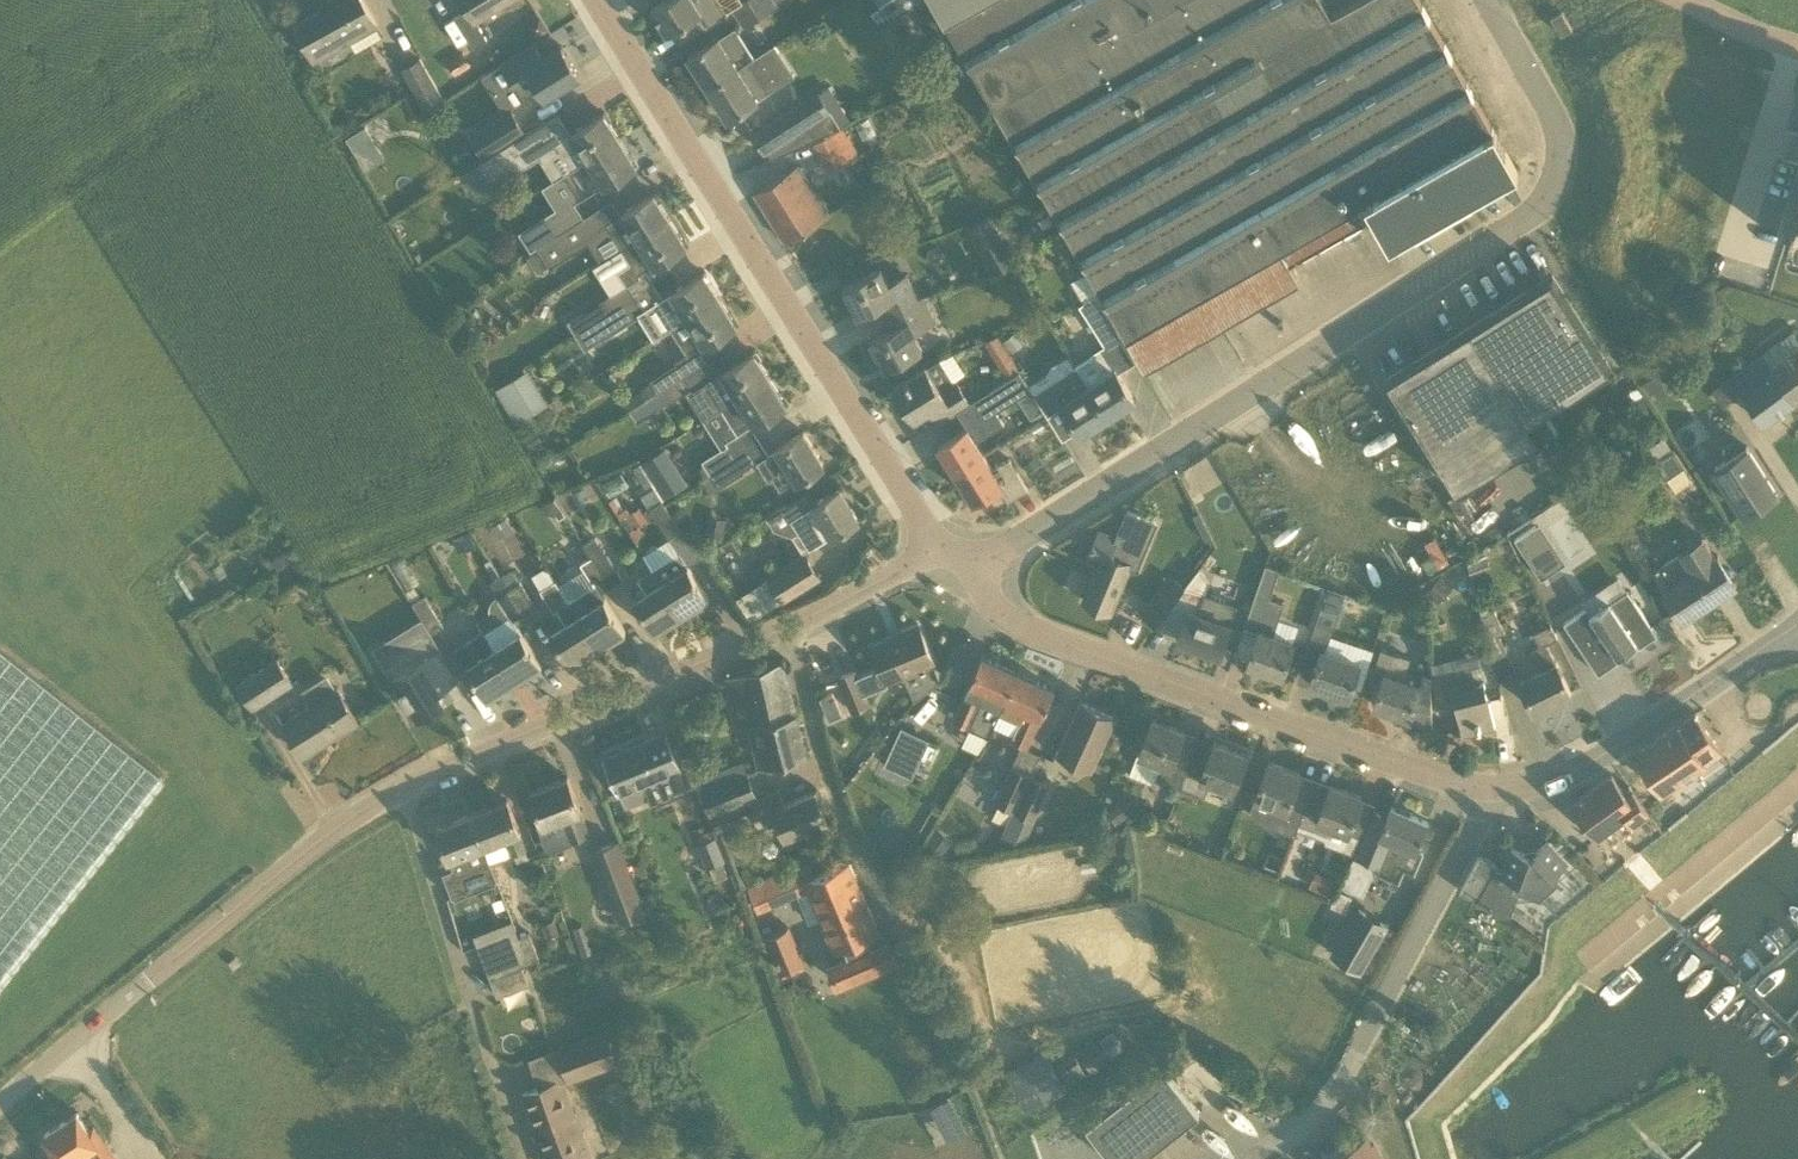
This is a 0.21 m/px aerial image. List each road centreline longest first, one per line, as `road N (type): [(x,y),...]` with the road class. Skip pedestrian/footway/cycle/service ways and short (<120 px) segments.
road 1 (residential): [(1797,627),(1606,755),(1547,782),(1467,785),(1057,639),(1000,610),(965,569)]
road 2 (unclassified): [(965,569),(1546,208),(1562,150),(1485,0)]
road 3 (residential): [(945,546),(734,228),(599,0)]
road 4 (unclassified): [(0,1108),(348,819)]
road 5 (residential): [(397,792),(791,629)]
road 6 (residential): [(397,792),(416,815),(517,1158)]
road 7 (residential): [(899,921),(816,732),(791,629)]
road 8 (residential): [(791,629),(945,546)]

